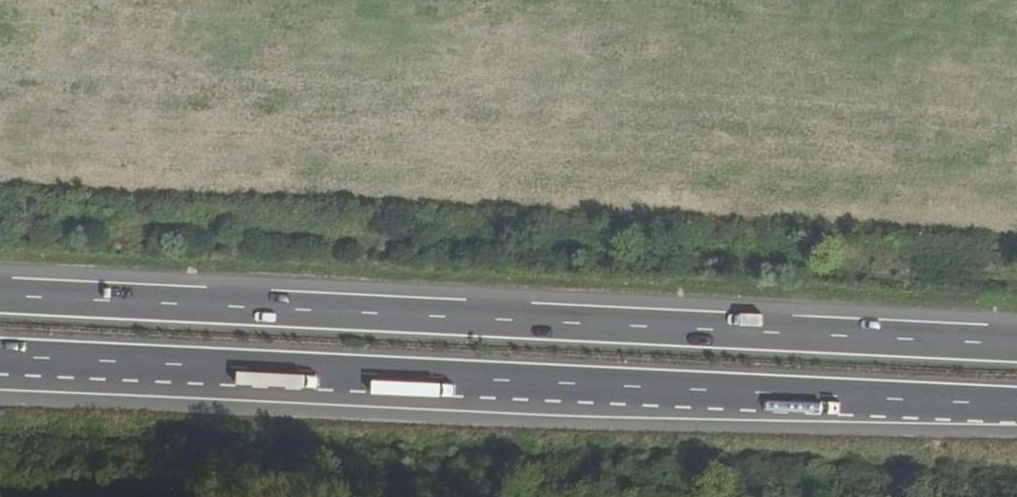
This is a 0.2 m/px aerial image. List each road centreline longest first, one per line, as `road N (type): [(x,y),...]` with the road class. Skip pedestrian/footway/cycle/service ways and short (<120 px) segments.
road 1 (trunk): [(0,357),(1016,406)]
road 2 (trunk): [(1016,343),(0,296)]

